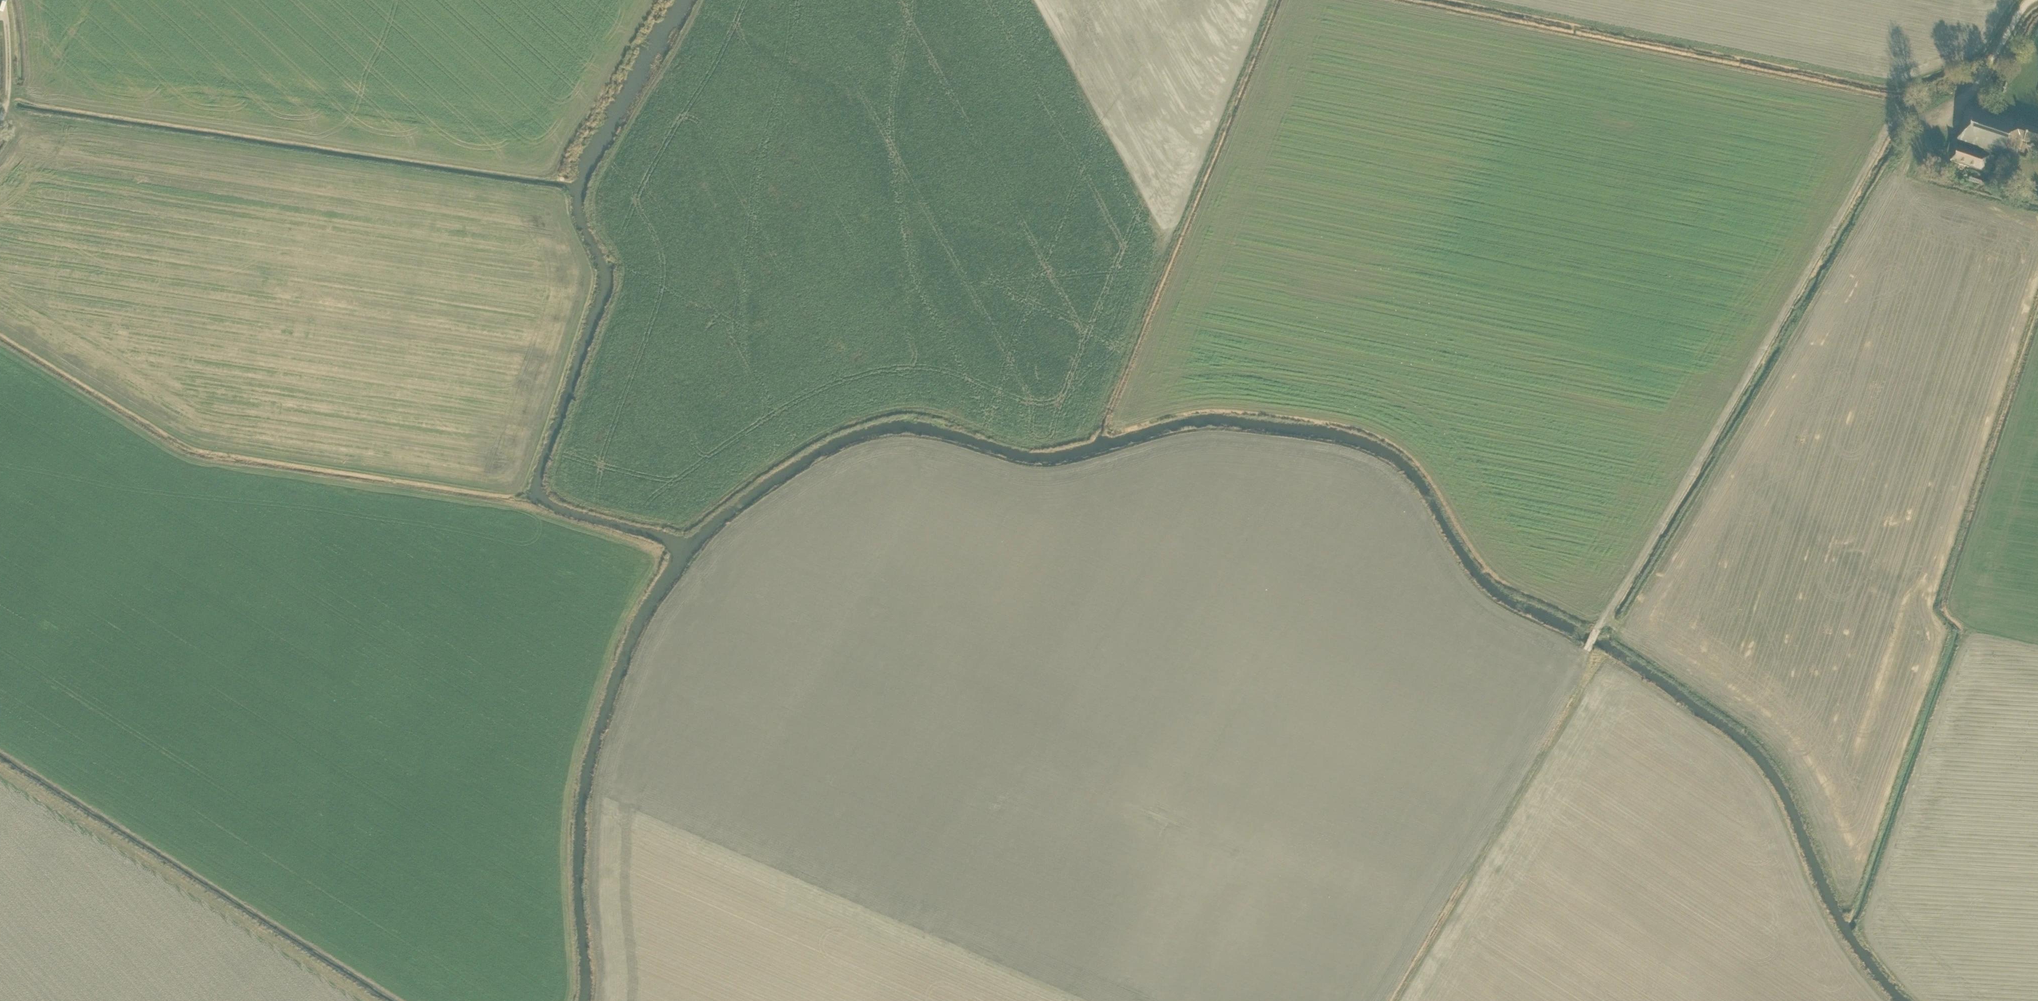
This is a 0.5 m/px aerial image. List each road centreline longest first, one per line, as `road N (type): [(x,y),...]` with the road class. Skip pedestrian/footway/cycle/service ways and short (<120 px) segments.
road 1 (unclassified): [(0,123),(10,78),(3,0)]

